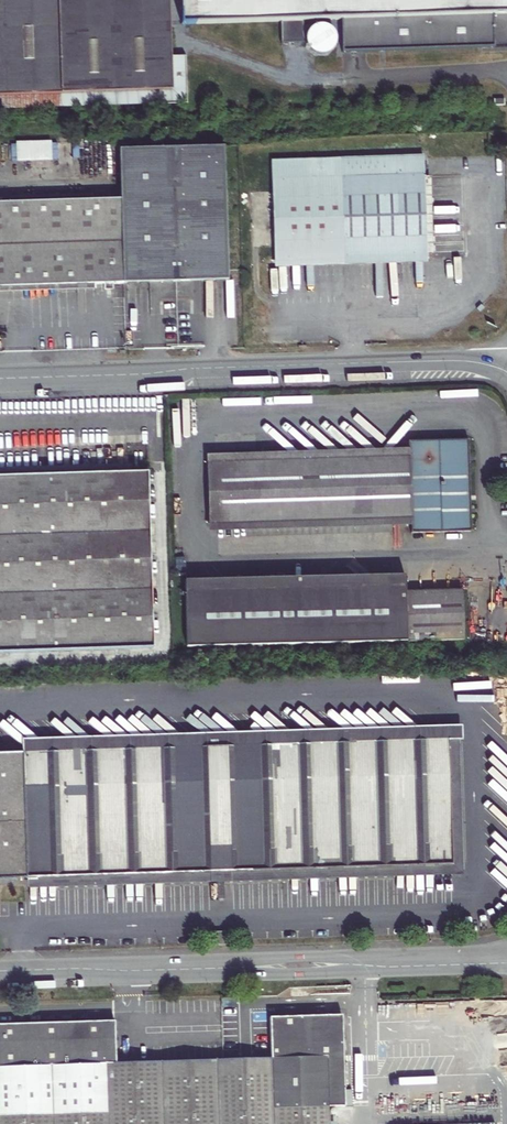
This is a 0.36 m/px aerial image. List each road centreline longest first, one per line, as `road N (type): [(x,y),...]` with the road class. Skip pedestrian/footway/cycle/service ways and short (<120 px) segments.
road 1 (unclassified): [(0,376),(449,361),(506,372)]
road 2 (unclassified): [(0,977),(506,962)]

